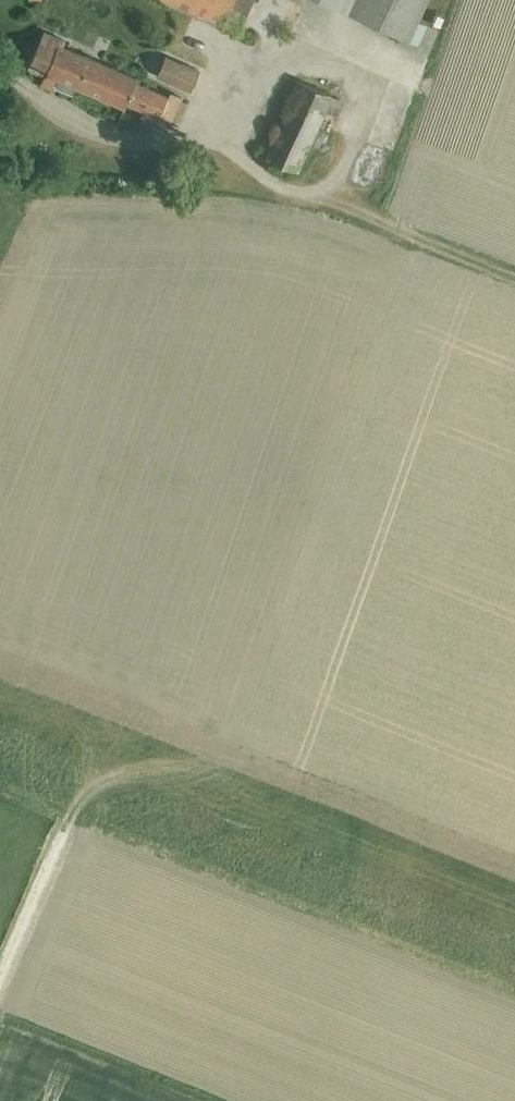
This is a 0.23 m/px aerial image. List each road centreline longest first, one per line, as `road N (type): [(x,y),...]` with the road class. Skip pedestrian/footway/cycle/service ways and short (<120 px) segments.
road 1 (track): [(514,276),(318,194)]
road 2 (track): [(63,832),(100,799),(234,763),(252,749)]
road 3 (unclassified): [(0,976),(63,832)]

